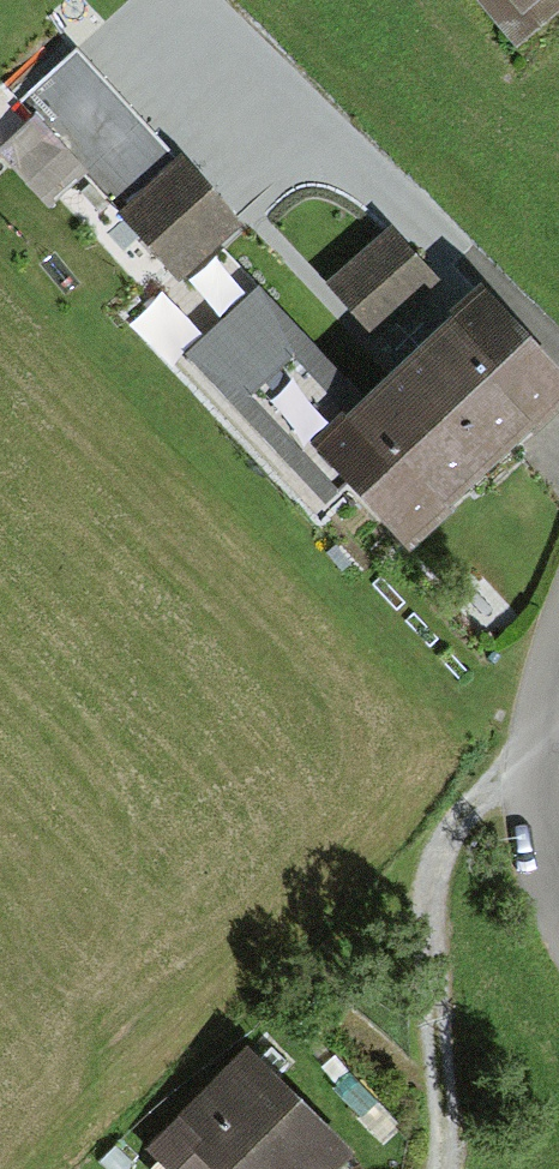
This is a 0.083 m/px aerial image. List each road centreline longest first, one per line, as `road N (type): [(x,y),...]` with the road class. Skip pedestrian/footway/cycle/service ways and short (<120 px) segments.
road 1 (track): [(540,765),(456,818),(430,892),(436,1168)]
road 2 (residential): [(558,887),(548,864),(540,765),(558,671)]

